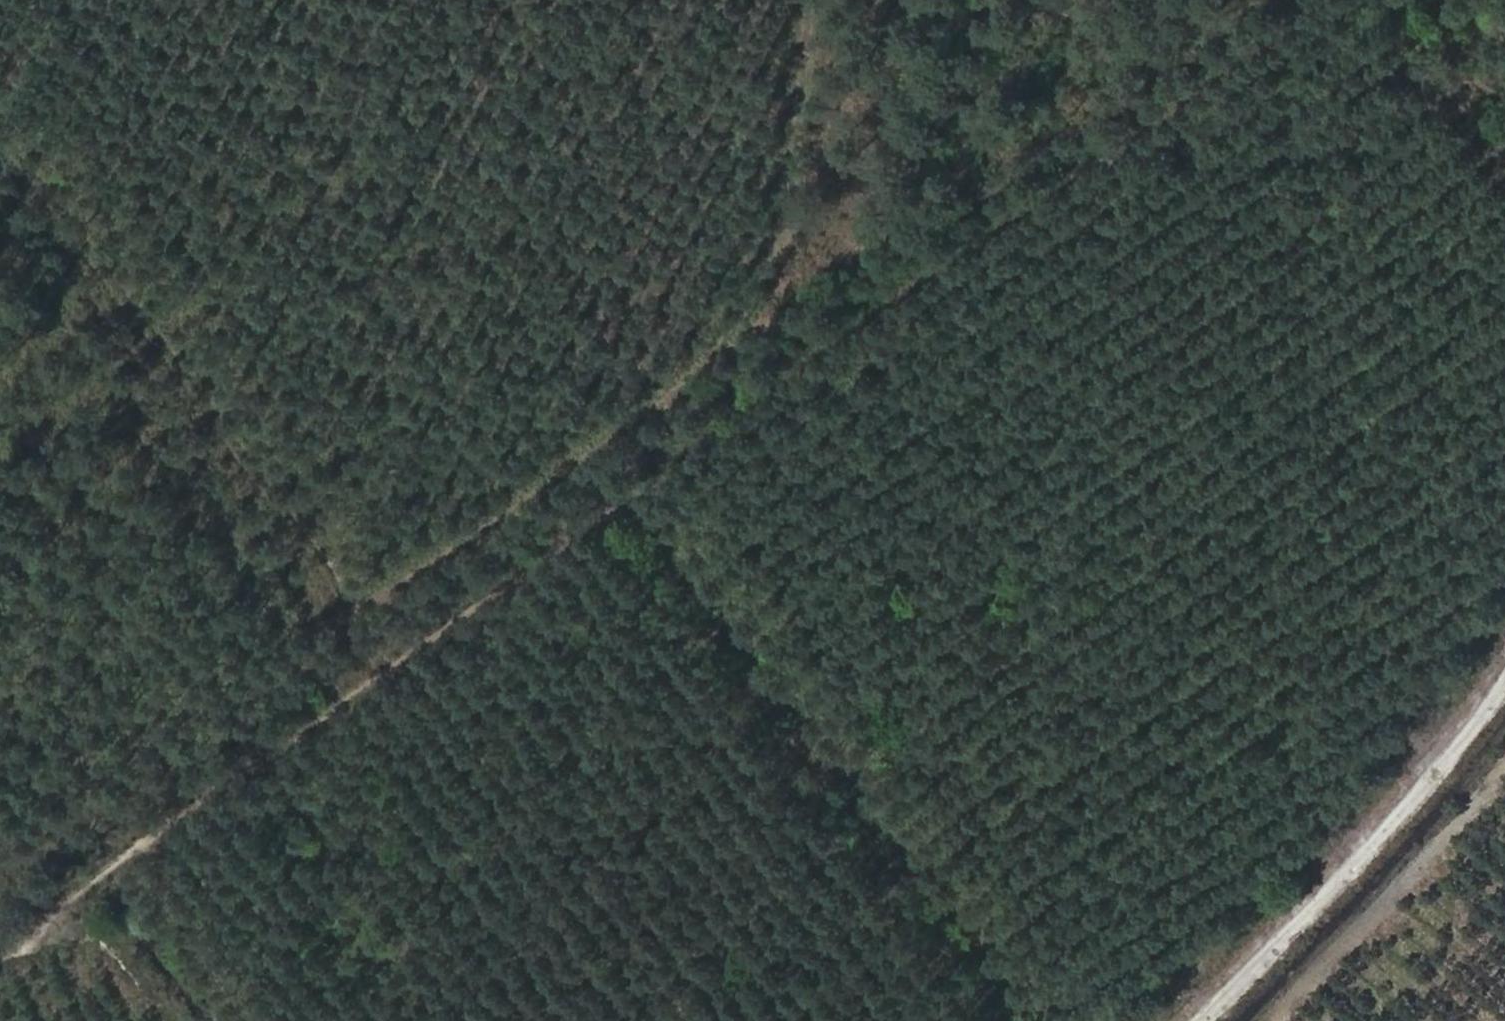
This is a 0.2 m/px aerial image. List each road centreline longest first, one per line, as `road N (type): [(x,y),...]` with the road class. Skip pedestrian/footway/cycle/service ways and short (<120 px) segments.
road 1 (track): [(821,0),(803,261),(764,319),(0,856)]
road 2 (track): [(1199,1020),(1395,823),(1504,686)]

